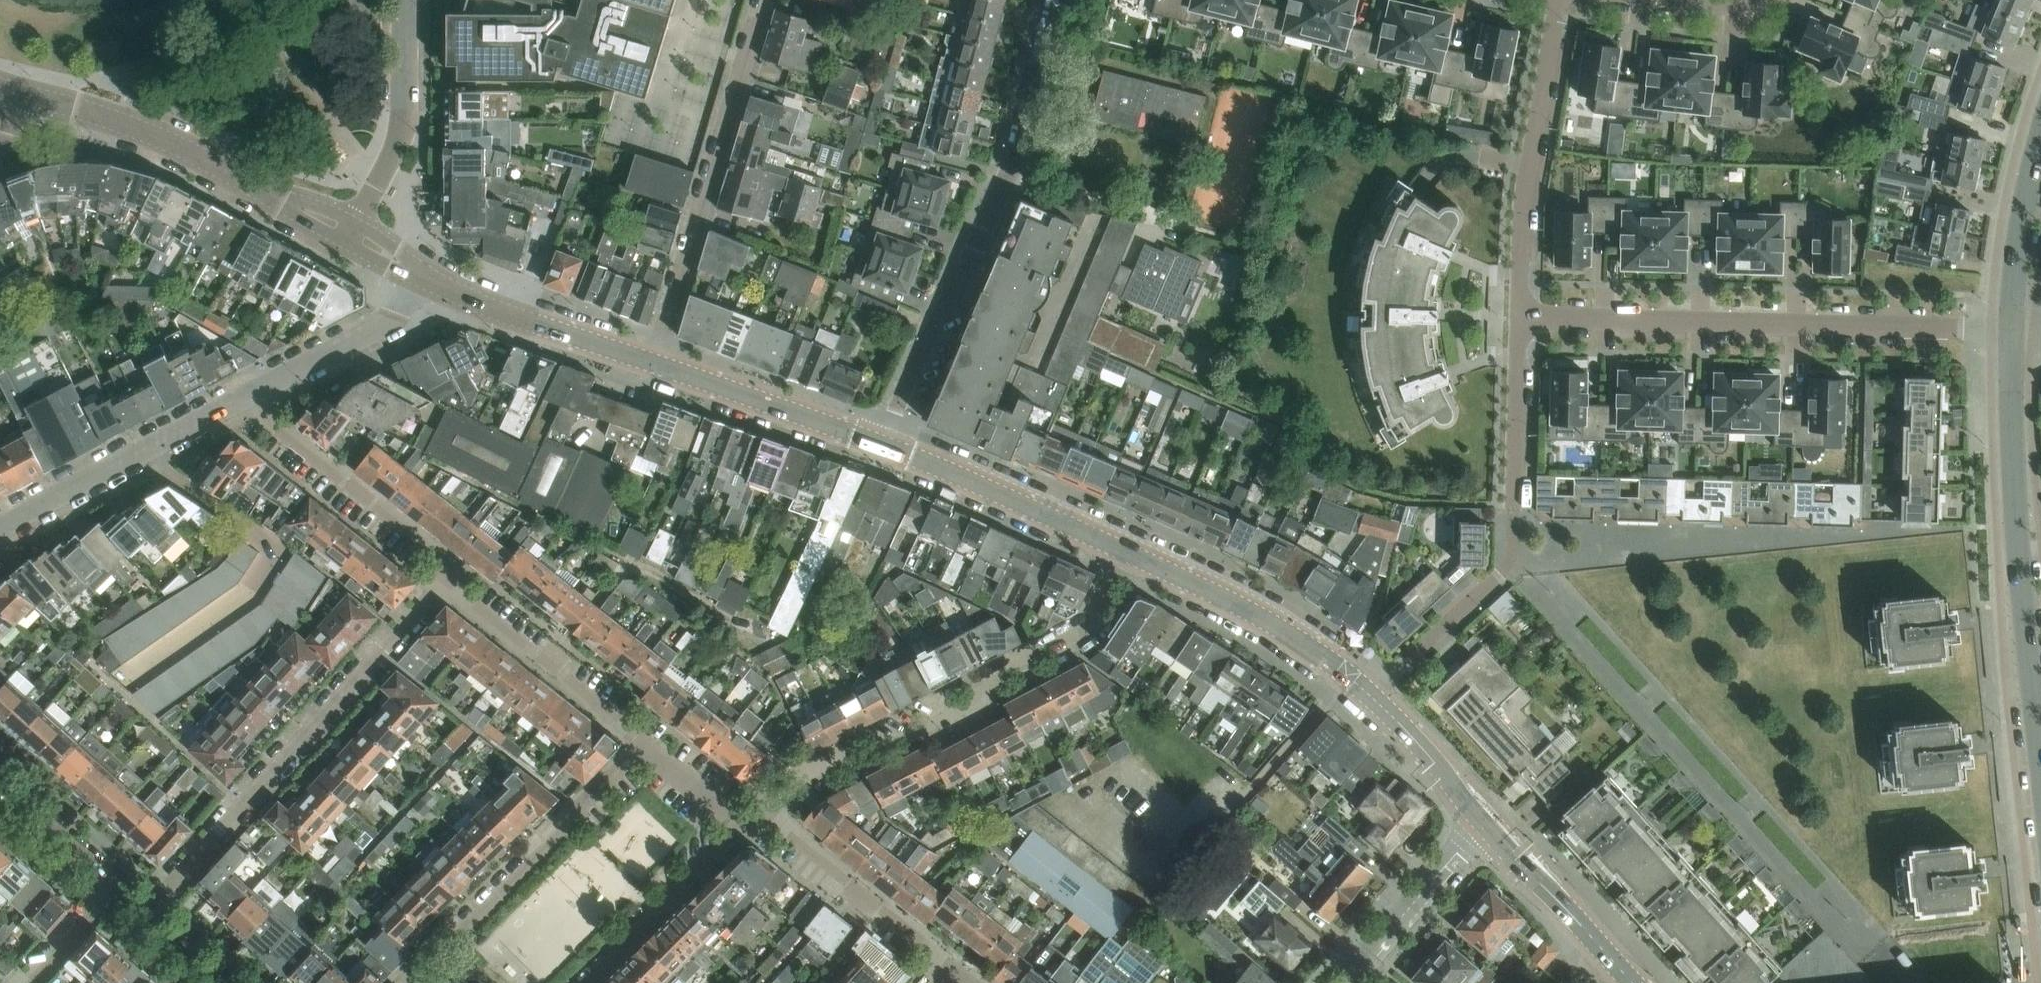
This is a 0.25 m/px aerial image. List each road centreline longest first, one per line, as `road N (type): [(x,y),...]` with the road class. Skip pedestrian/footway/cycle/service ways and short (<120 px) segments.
road 1 (residential): [(2008,327),(1521,314)]
road 2 (residential): [(742,821),(1072,648),(1101,617),(1128,554)]
road 3 (residential): [(880,445),(998,201),(1065,0)]
road 4 (residential): [(144,909),(444,577)]
road 5 (tertiary): [(2040,759),(2016,526),(2008,327)]
road 6 (residential): [(768,0),(656,364)]
road 7 (tertiary): [(346,235),(166,139),(28,95)]
road 8 (residential): [(647,750),(621,778),(575,804),(566,823),(398,982)]
road 9 (residential): [(1521,314),(1523,220),(1561,0)]
road 10 (residential): [(444,577),(428,545),(225,404)]
road 11 (tertiary): [(1370,695),(1283,631),(1128,554)]
road 12 (tertiary): [(1128,554),(880,445)]
road 13 (residential): [(647,750),(461,607),(444,577)]
road 14 (residential): [(0,527),(225,404)]
road 15 (residential): [(945,972),(742,821)]
road 16 (tertiary): [(656,364),(491,308),(425,275)]
road 17 (residential): [(346,235),(398,127),(401,0)]
road 18 (residential): [(225,404),(398,319),(425,275)]
road 19 (tertiary): [(880,445),(656,364)]
road 20 (residential): [(1512,549),(1521,314)]
road 21 (residential): [(590,982),(742,821)]
road 22 (tertiary): [(1632,982),(1485,823)]
road 23 (residential): [(1341,982),(1485,823)]
road 24 (tertiary): [(2008,327),(2022,207),(2040,135)]
road 25 (residential): [(1370,695),(1500,574)]
road 26 (tertiary): [(1485,823),(1370,695)]
road 27 (residential): [(119,889),(0,781)]
road 28 (residential): [(119,889),(33,982)]

